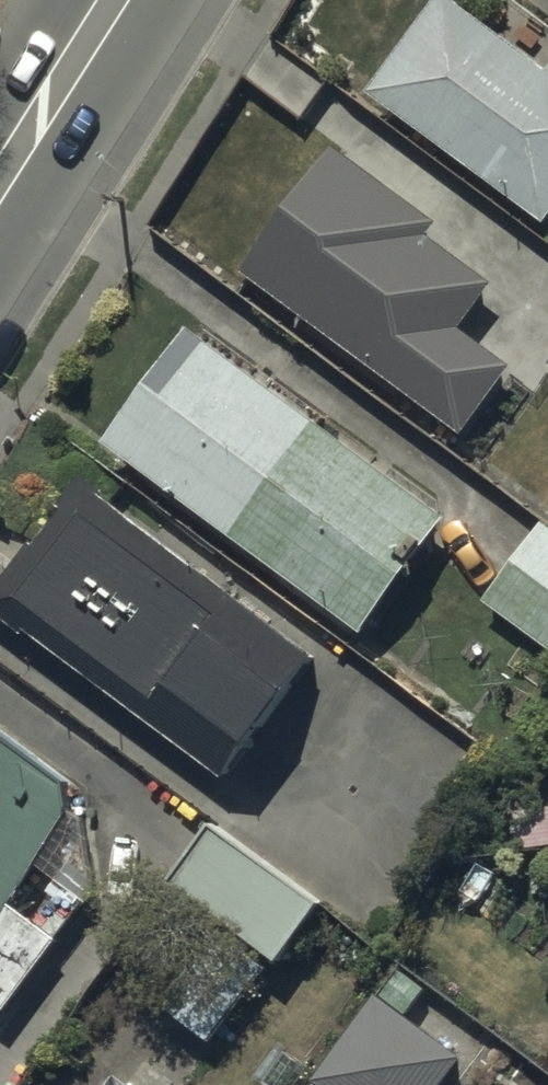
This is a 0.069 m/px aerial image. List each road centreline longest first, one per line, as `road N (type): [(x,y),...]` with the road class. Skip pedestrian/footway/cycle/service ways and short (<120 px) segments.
road 1 (secondary): [(114,0),(0,182)]

